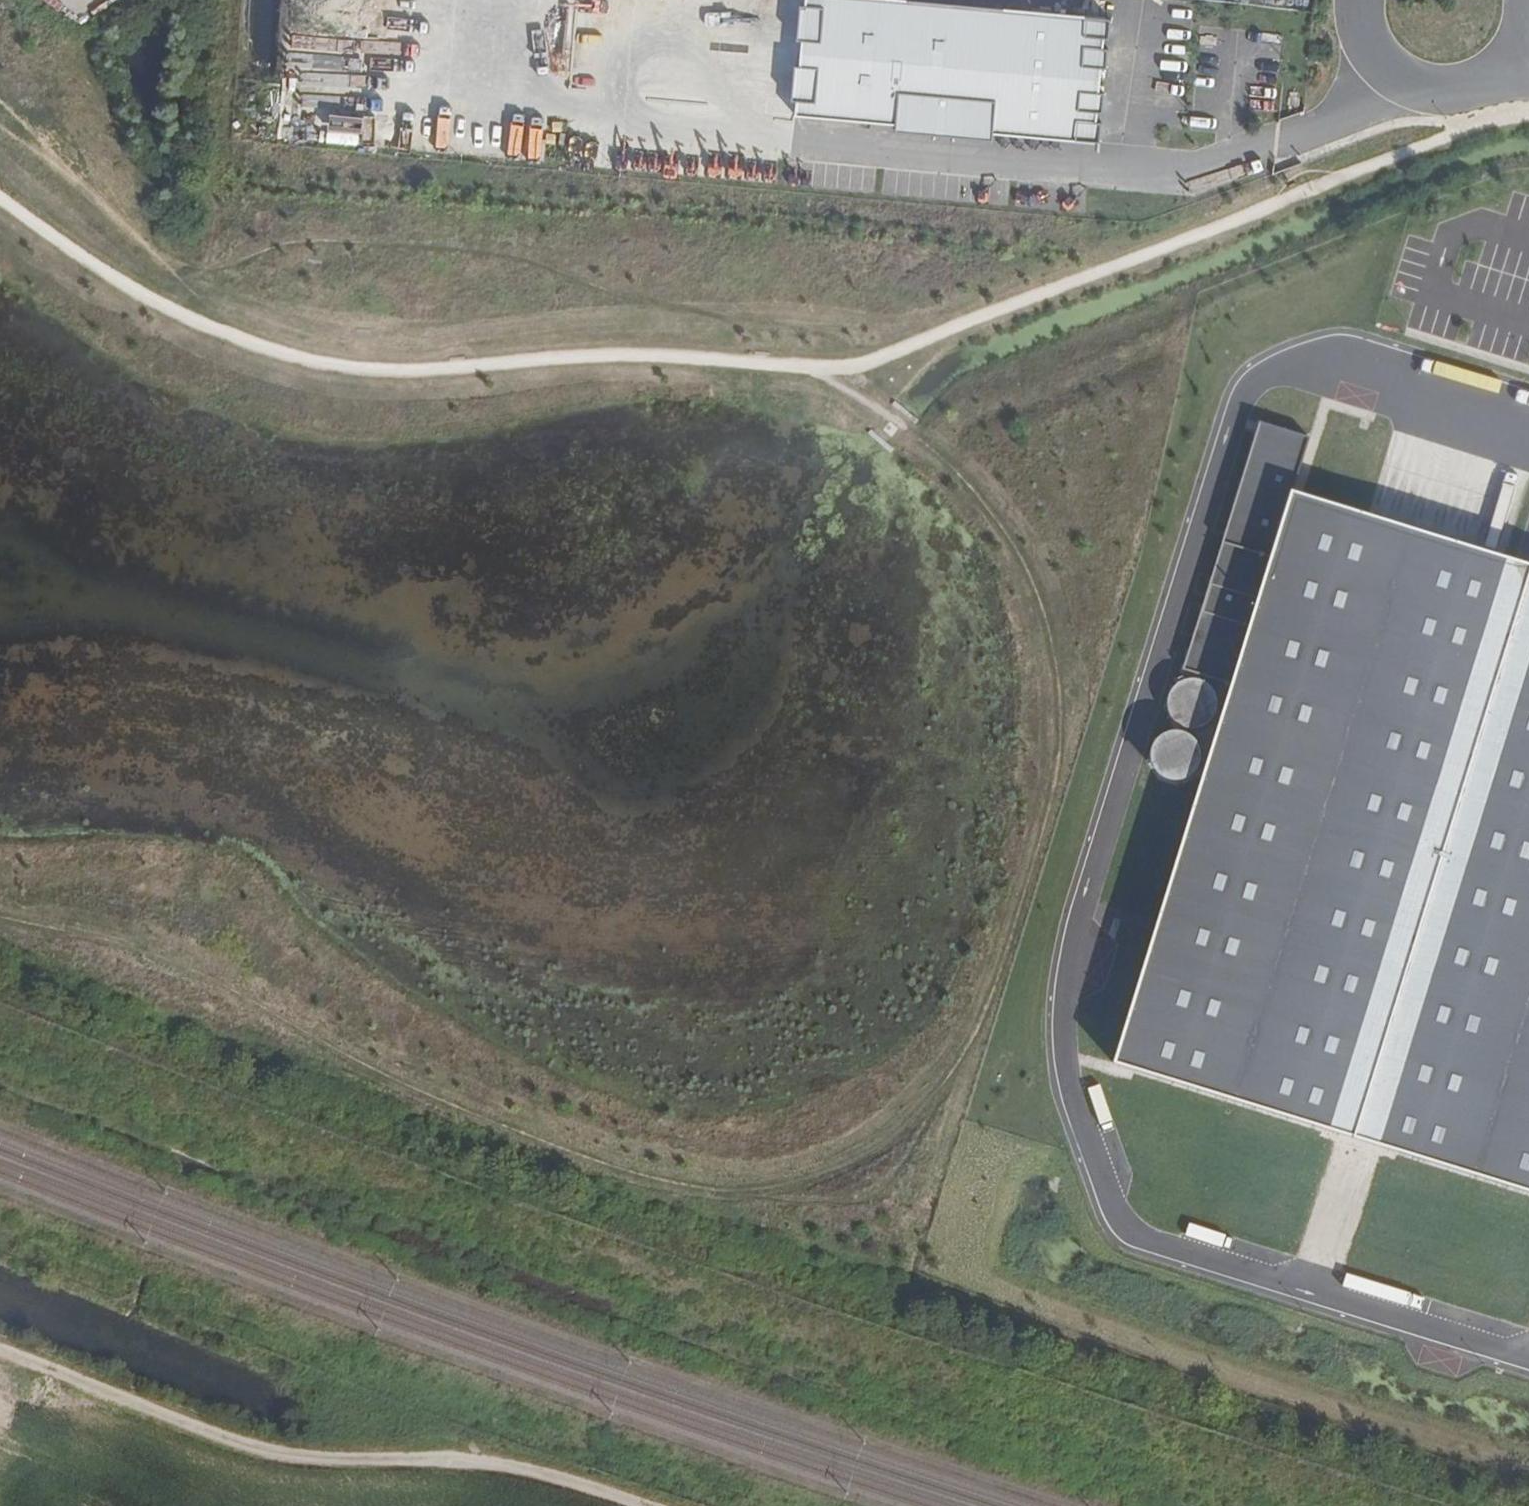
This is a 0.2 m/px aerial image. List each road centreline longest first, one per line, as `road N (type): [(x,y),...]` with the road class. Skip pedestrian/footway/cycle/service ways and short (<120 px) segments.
road 1 (track): [(639,1505),(521,1469),(258,1449),(0,1348)]
road 2 (unclassified): [(1363,0),(1373,49),(1410,84),(1461,91),(1506,66)]

